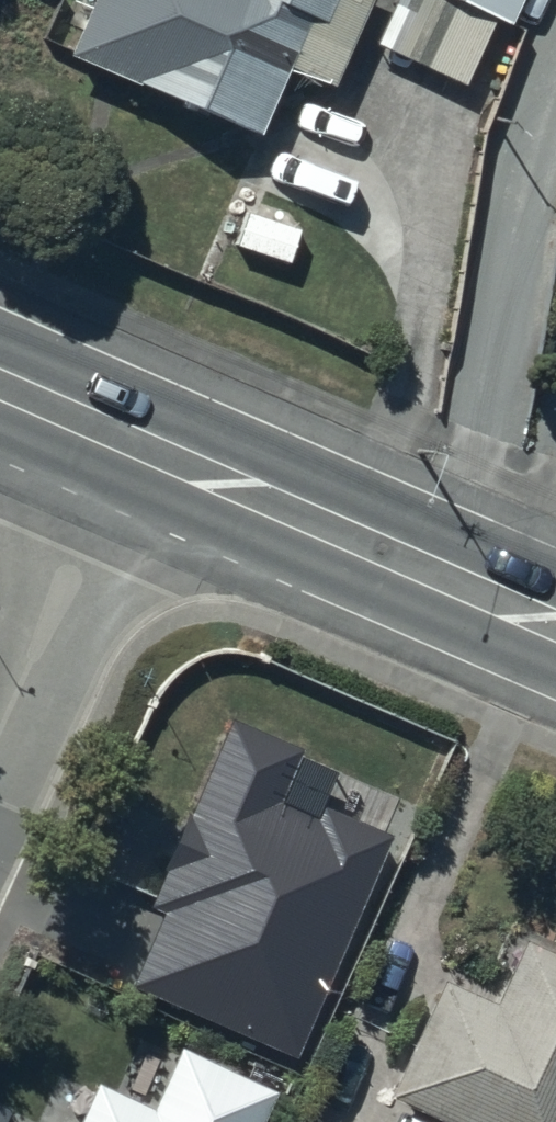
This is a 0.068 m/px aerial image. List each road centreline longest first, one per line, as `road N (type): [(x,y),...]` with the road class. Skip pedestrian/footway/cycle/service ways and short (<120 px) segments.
road 1 (secondary): [(131,441),(555,632)]
road 2 (residential): [(131,441),(0,729)]
road 3 (secondary): [(0,384),(131,441)]

